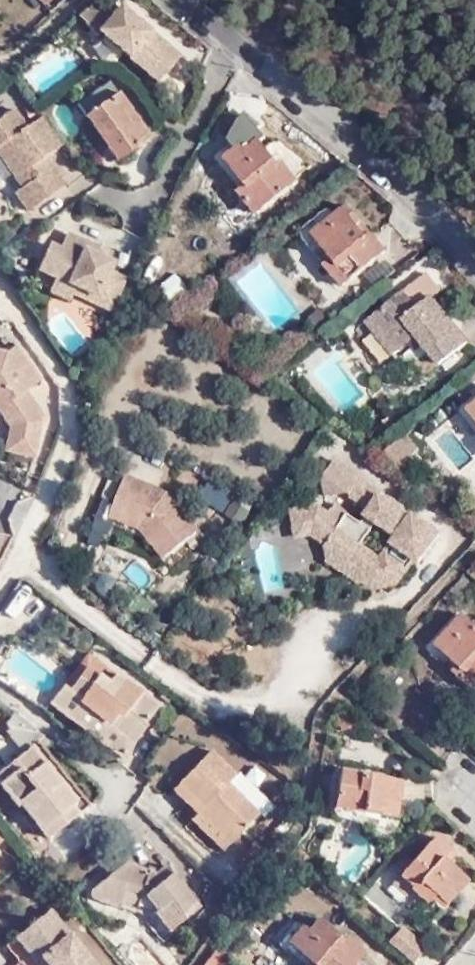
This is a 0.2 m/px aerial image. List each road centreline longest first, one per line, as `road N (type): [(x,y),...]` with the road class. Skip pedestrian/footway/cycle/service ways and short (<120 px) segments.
road 1 (residential): [(474,267),(410,197),(191,0)]
road 2 (residential): [(0,589),(43,509),(76,421),(68,384),(0,285)]

